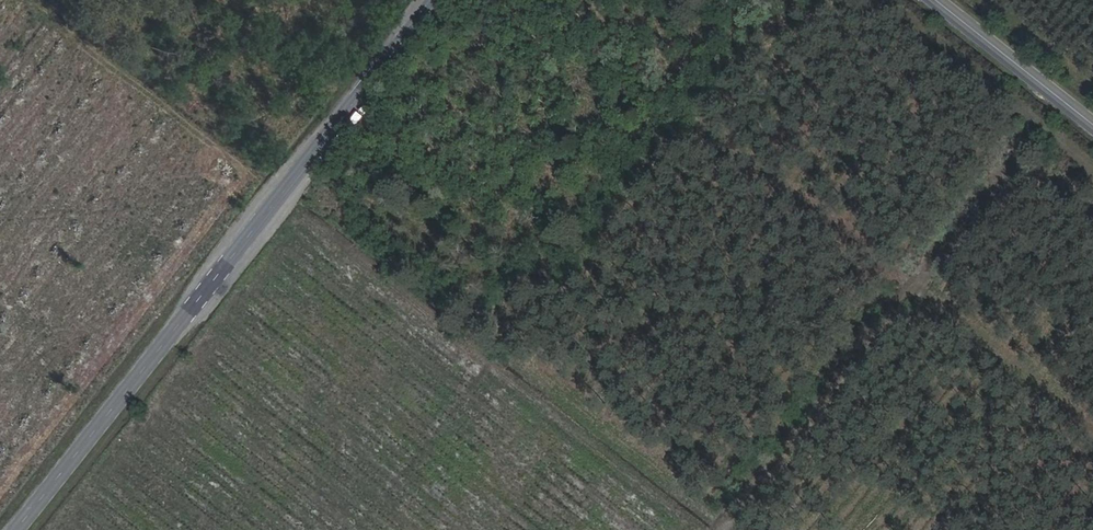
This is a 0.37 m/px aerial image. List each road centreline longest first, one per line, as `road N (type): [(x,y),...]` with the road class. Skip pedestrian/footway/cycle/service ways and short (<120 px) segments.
road 1 (unclassified): [(16,529),(436,0)]
road 2 (secondary): [(938,0),(1092,122)]

